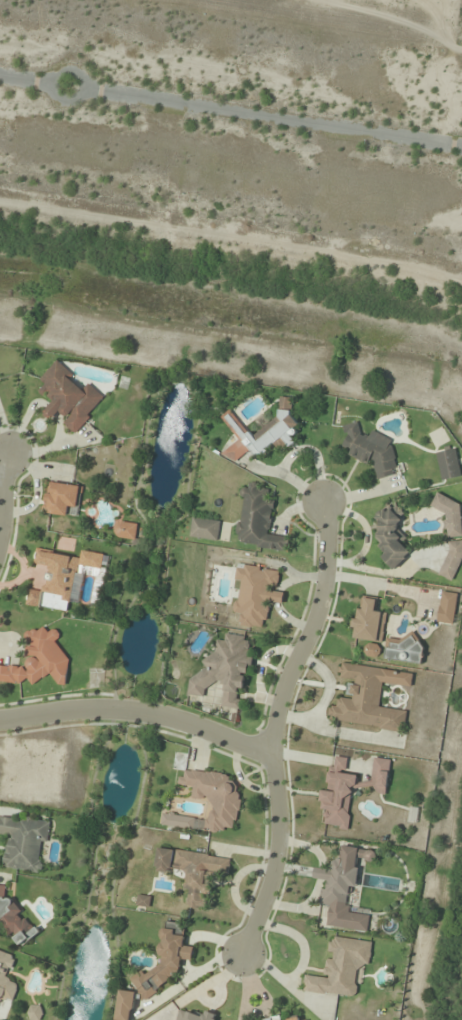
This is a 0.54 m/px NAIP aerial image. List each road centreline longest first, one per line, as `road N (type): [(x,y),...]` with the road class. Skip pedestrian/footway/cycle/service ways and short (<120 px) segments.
road 1 (residential): [(238,953),(268,886),(276,819),(272,710),(319,599),(321,499)]
road 2 (residential): [(461,147),(0,76)]
road 3 (residential): [(271,748),(127,709),(0,720)]

